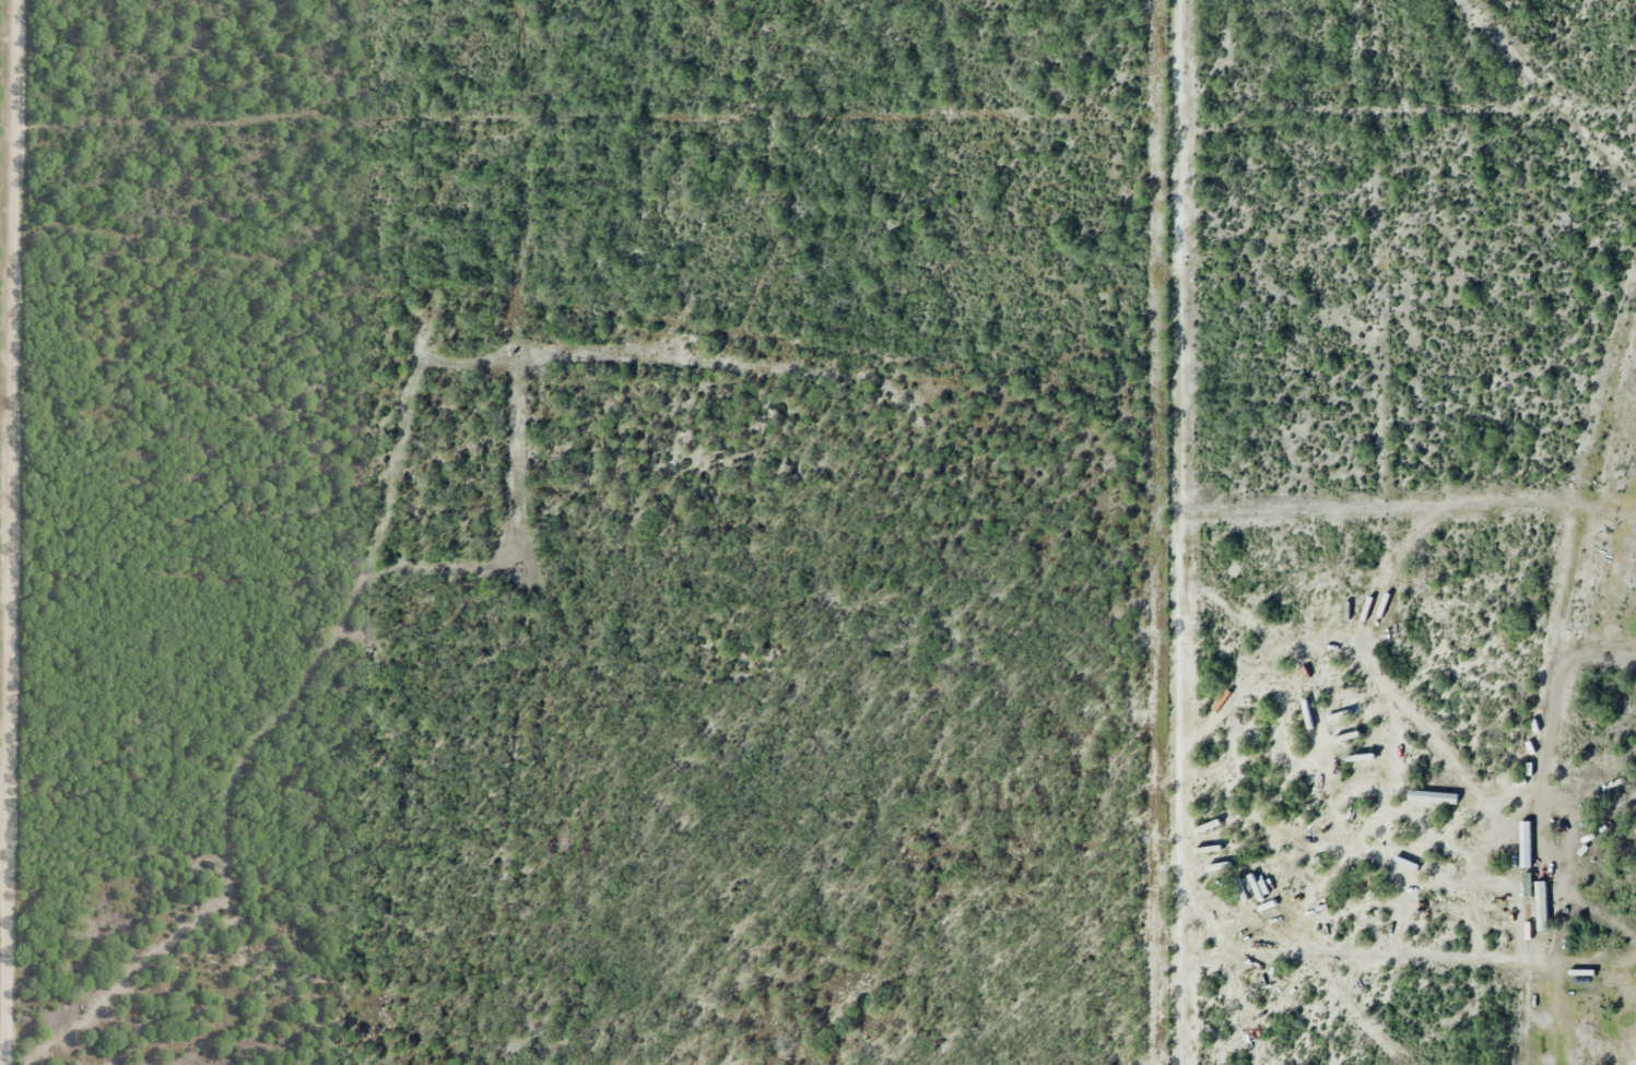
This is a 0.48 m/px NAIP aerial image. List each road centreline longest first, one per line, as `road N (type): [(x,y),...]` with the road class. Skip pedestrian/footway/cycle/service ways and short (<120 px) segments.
road 1 (track): [(1149,1064),(1152,127),(1163,0)]

